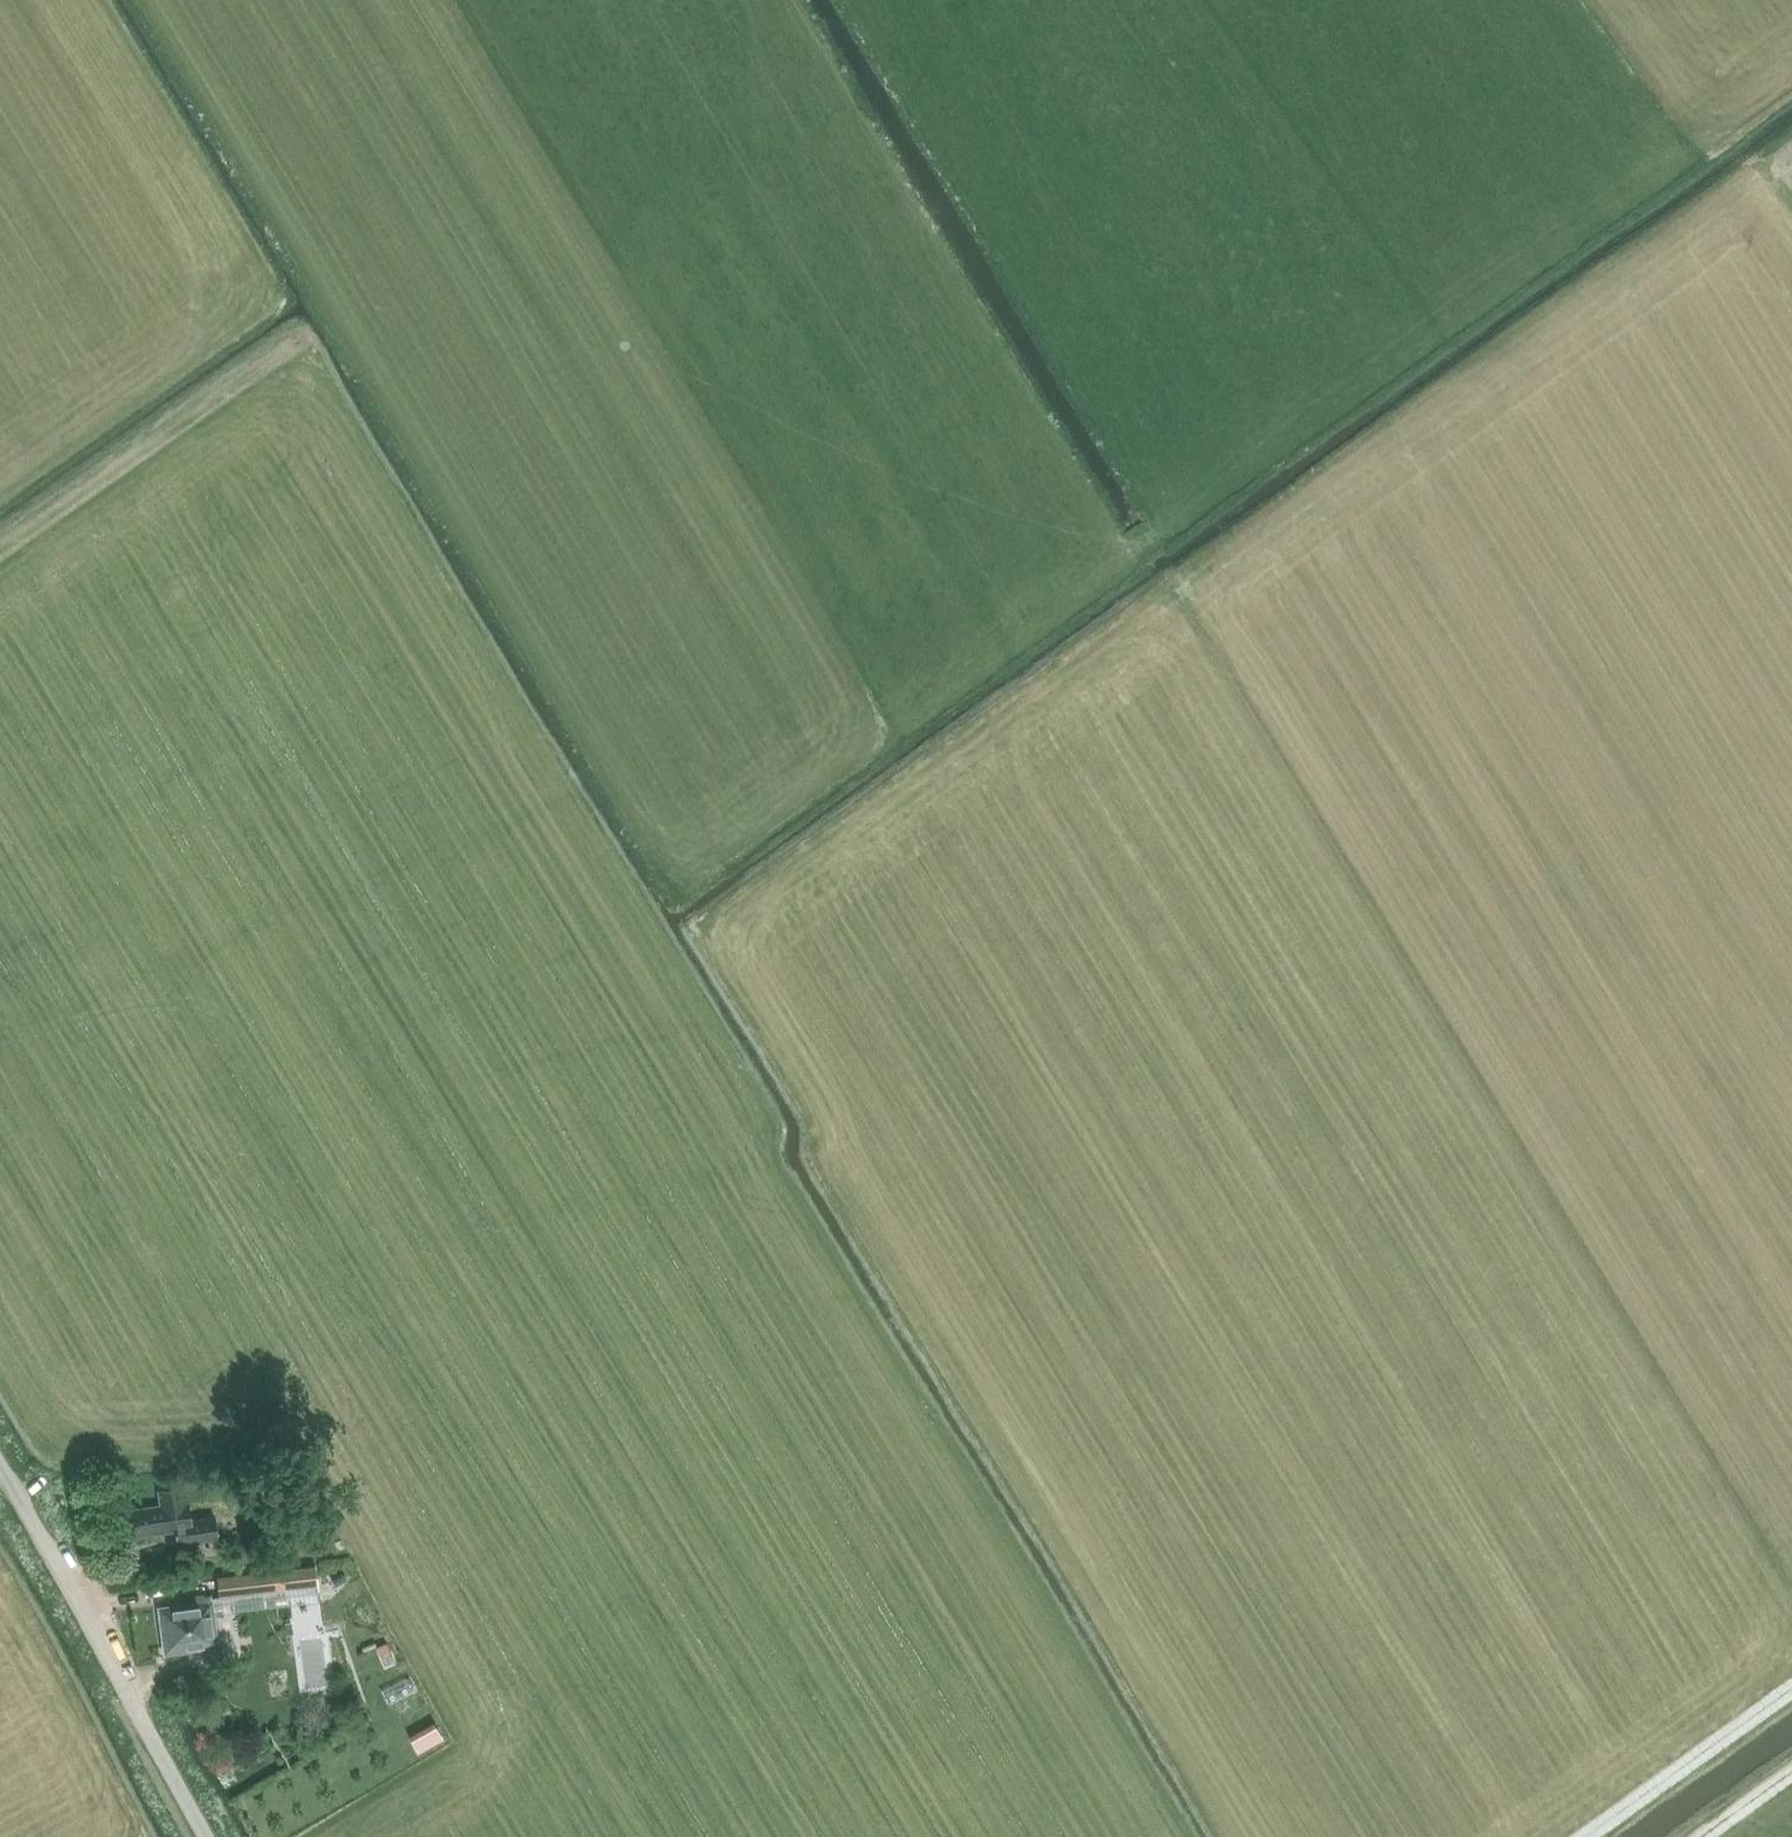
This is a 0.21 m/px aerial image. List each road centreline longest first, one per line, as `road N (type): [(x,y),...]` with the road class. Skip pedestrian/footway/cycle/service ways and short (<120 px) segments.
road 1 (unclassified): [(208,1836),(0,1469)]

